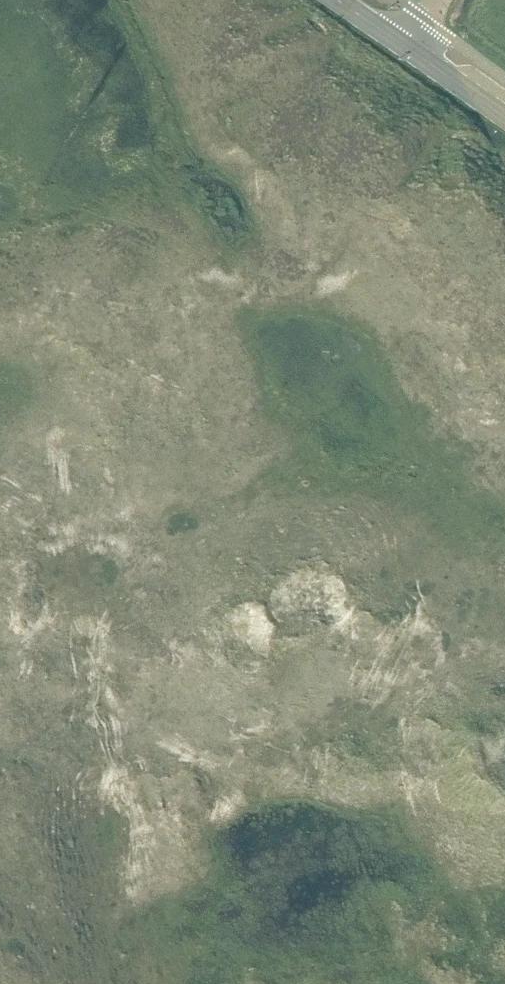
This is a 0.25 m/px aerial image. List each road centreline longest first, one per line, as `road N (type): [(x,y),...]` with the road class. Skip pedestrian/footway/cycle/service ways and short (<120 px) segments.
road 1 (secondary): [(504,119),(406,48)]

